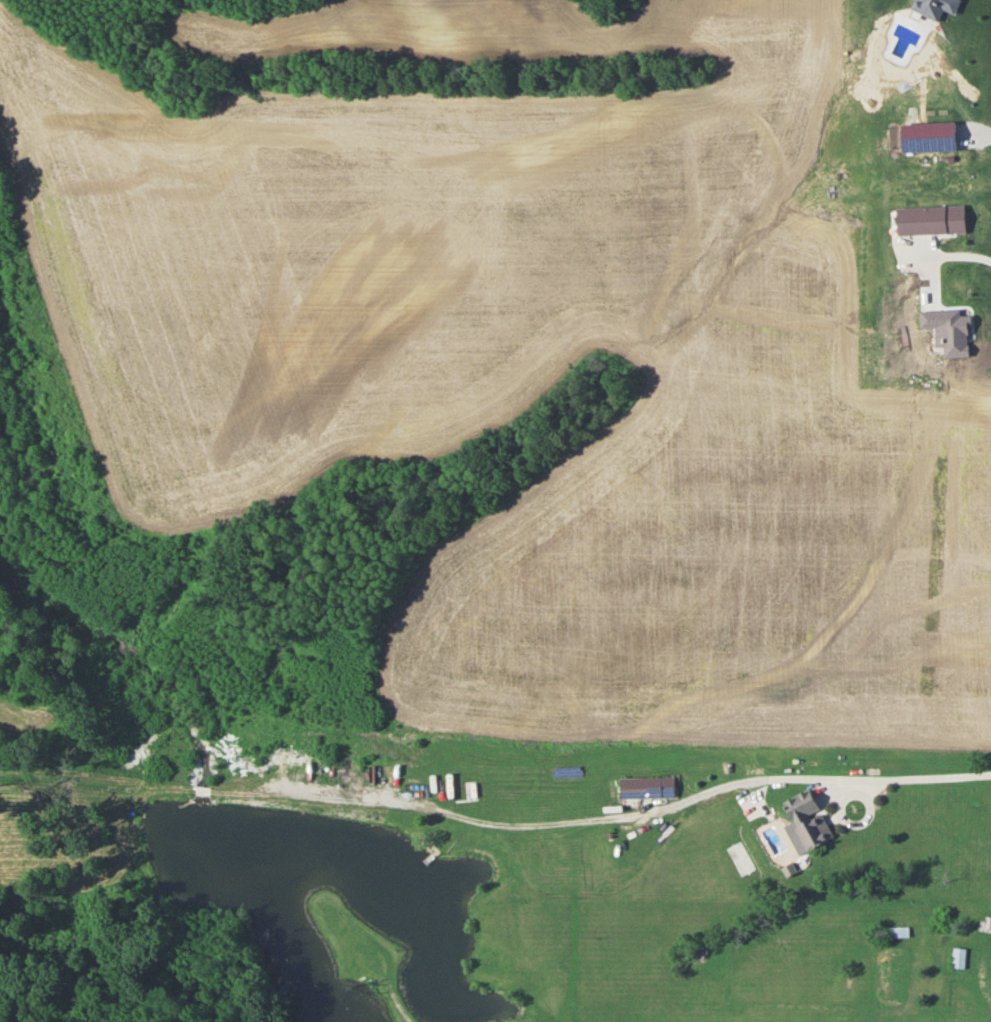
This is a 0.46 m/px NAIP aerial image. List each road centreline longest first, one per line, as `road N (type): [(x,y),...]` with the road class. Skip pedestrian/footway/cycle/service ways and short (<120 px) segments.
road 1 (residential): [(0,99),(50,267),(161,496),(172,532),(156,576)]
road 2 (residential): [(990,771),(721,779),(624,829)]

